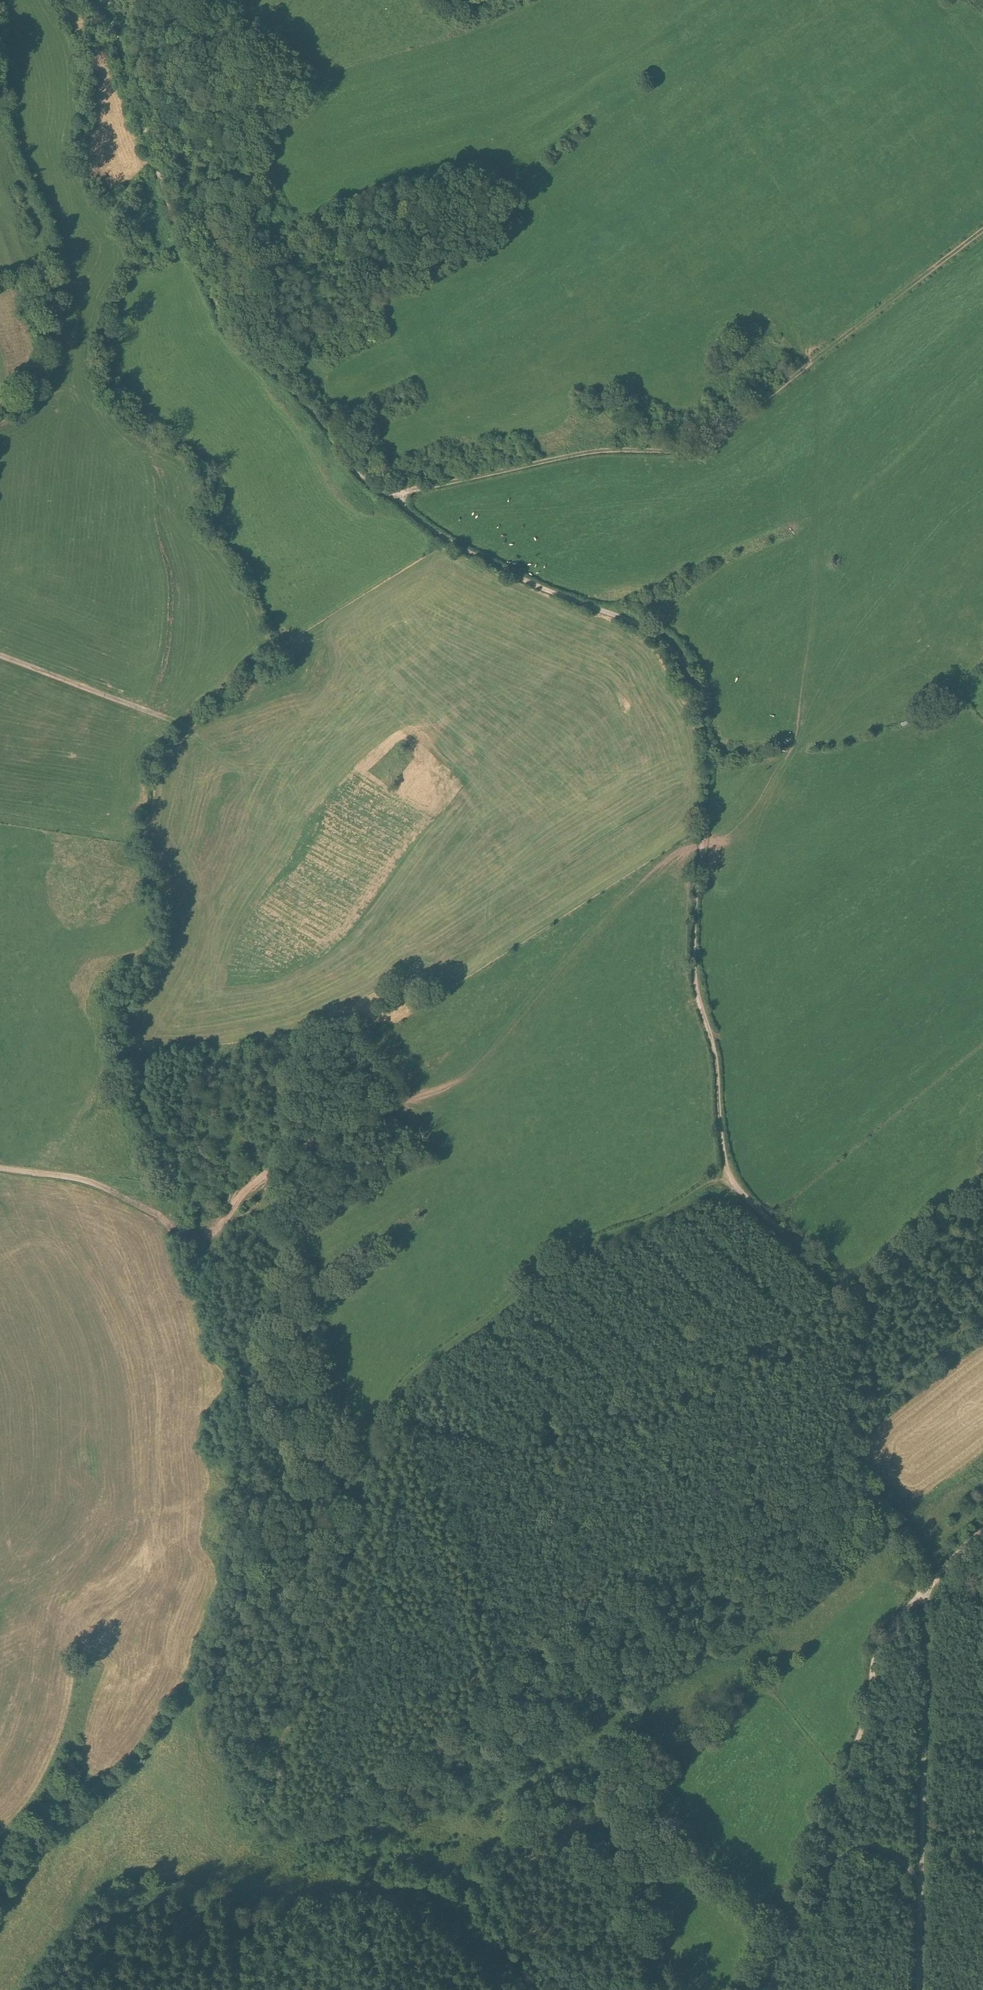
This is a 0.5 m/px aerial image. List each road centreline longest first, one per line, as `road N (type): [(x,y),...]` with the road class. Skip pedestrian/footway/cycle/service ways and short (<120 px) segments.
road 1 (track): [(88,0),(106,25),(221,318),(259,365),(294,393),(371,486),(425,525),(526,582),(636,624),(677,656),(698,702),(707,763),(691,935),(726,1178),(841,1298),(852,1329),(853,1440),(921,1592)]
road 2 (track): [(982,230),(707,446),(547,459),(393,497)]
road 3 (track): [(0,657),(175,726)]

